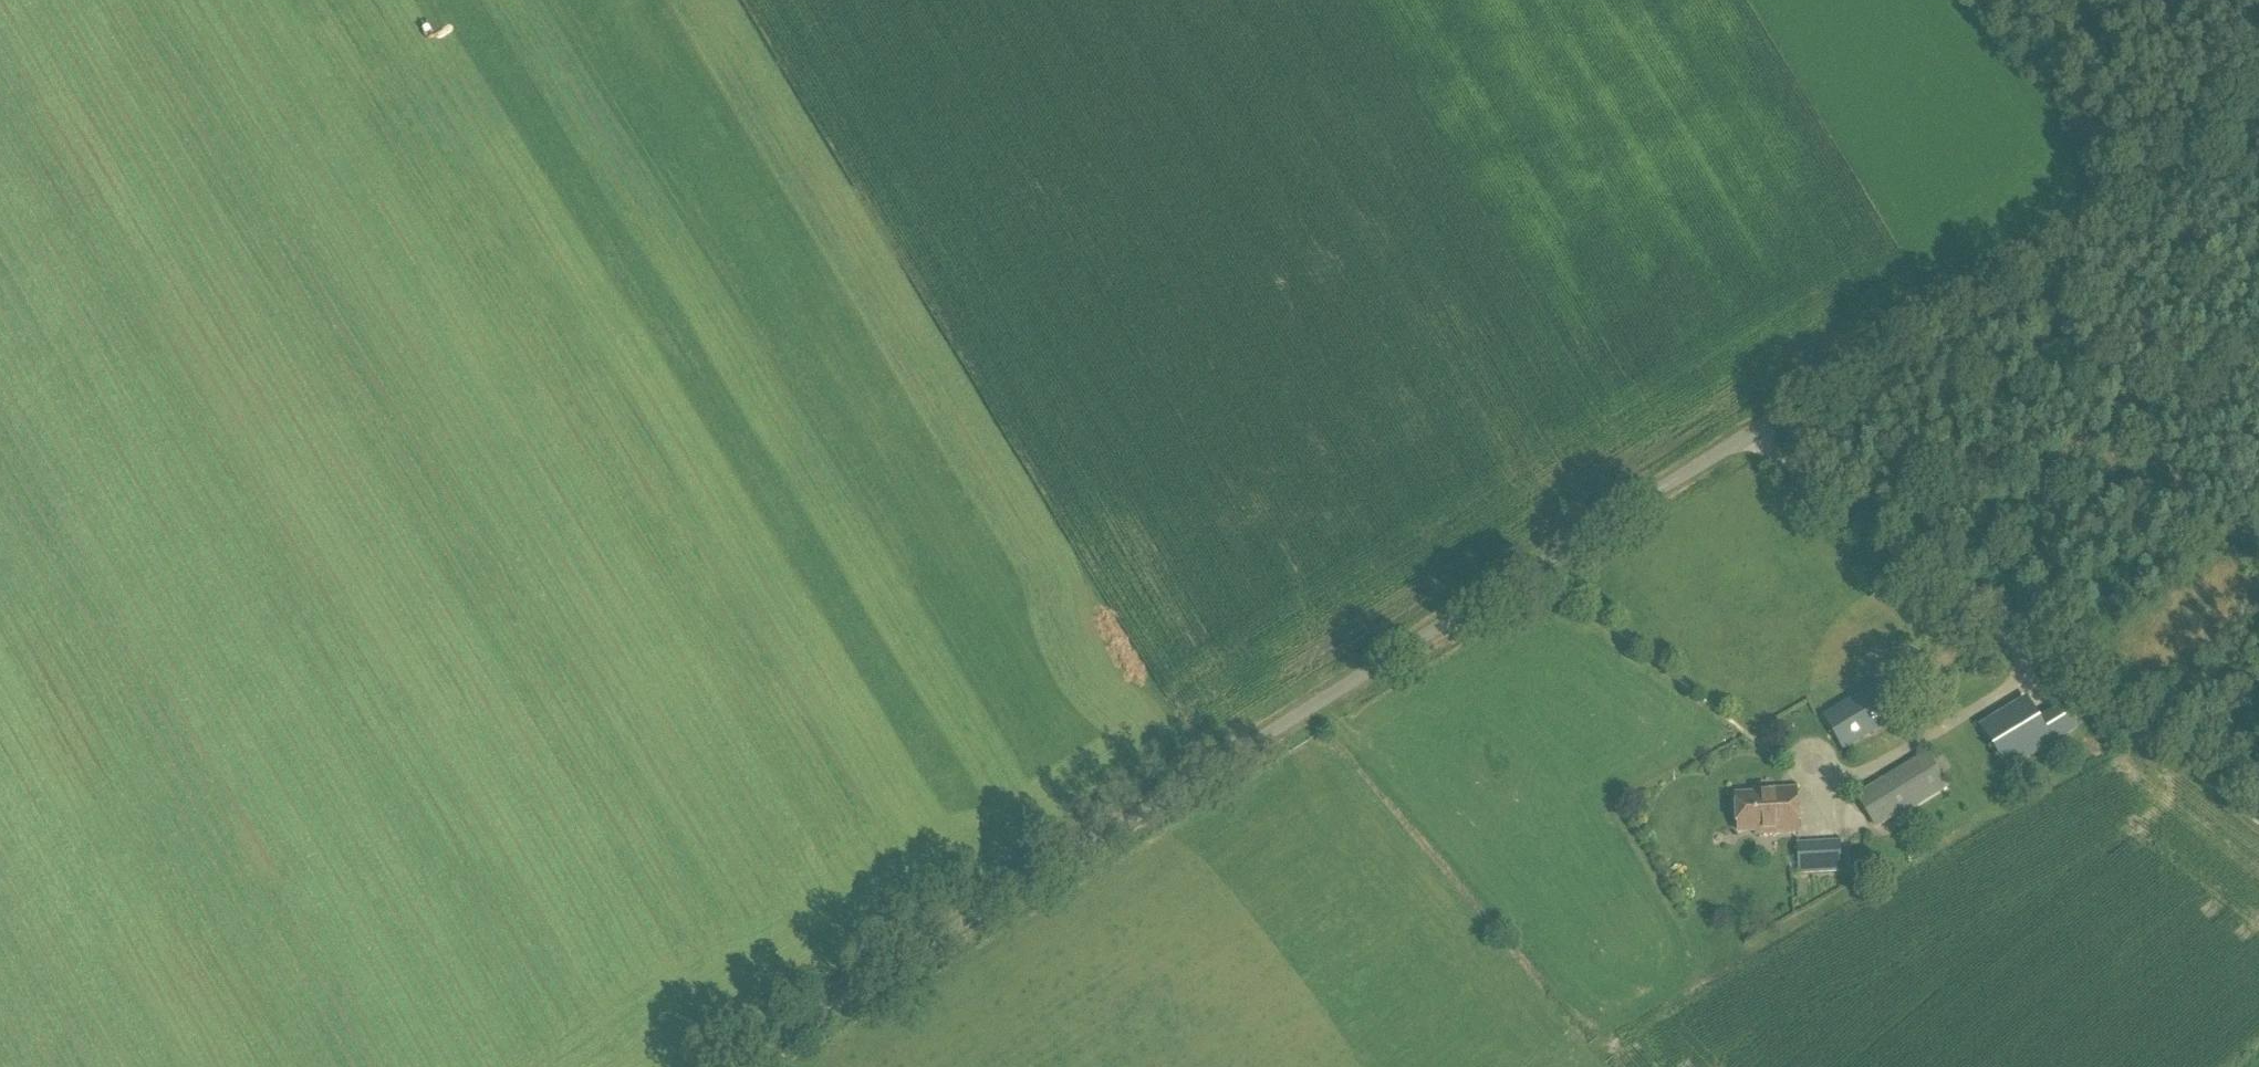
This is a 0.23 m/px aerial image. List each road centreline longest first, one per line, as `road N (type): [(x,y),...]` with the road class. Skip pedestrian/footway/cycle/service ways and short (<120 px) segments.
road 1 (unclassified): [(745,1066),(1265,750),(2258,116)]

